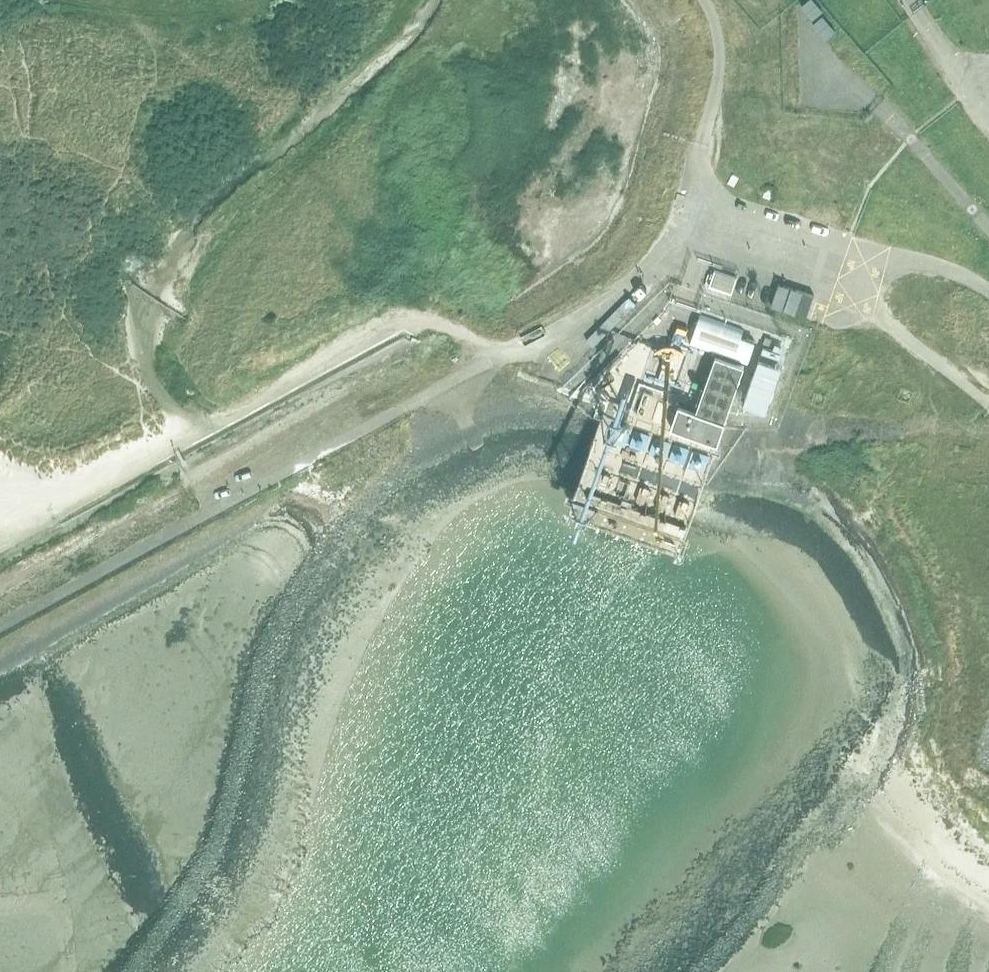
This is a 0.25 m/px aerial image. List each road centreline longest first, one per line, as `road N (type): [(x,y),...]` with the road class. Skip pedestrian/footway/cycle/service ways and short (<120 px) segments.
road 1 (unclassified): [(988,293),(938,265),(844,258),(695,219)]
road 2 (unclassified): [(984,98),(911,0)]

